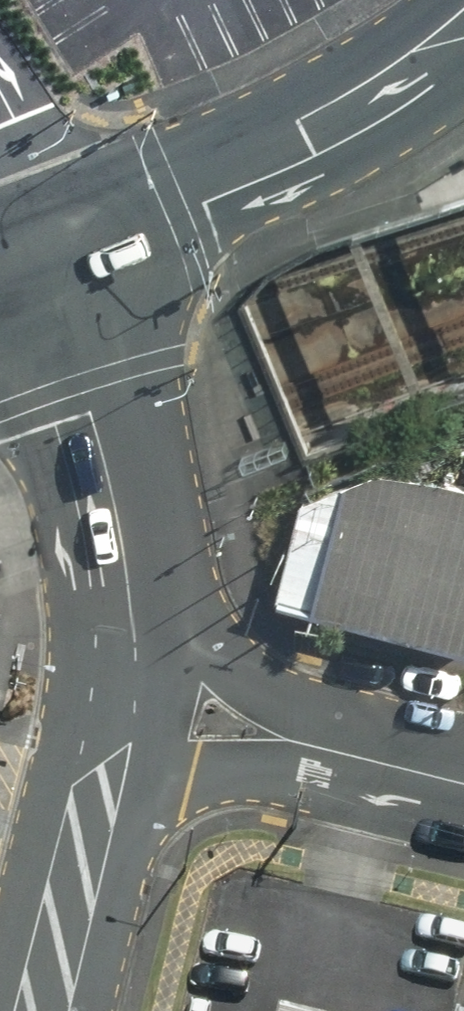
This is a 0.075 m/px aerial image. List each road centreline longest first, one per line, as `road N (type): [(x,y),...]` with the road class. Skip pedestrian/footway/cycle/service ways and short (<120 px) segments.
road 1 (tertiary): [(463,34),(402,85),(282,156),(22,267)]
road 2 (unclassified): [(22,267),(97,554),(103,632)]
road 3 (residential): [(103,632),(346,755)]
road 4 (residential): [(346,755),(191,765),(96,789)]
road 5 (unclassified): [(96,789),(37,1010)]
road 6 (unclassified): [(103,632),(96,789)]
road 7 (residential): [(346,755),(463,786)]

